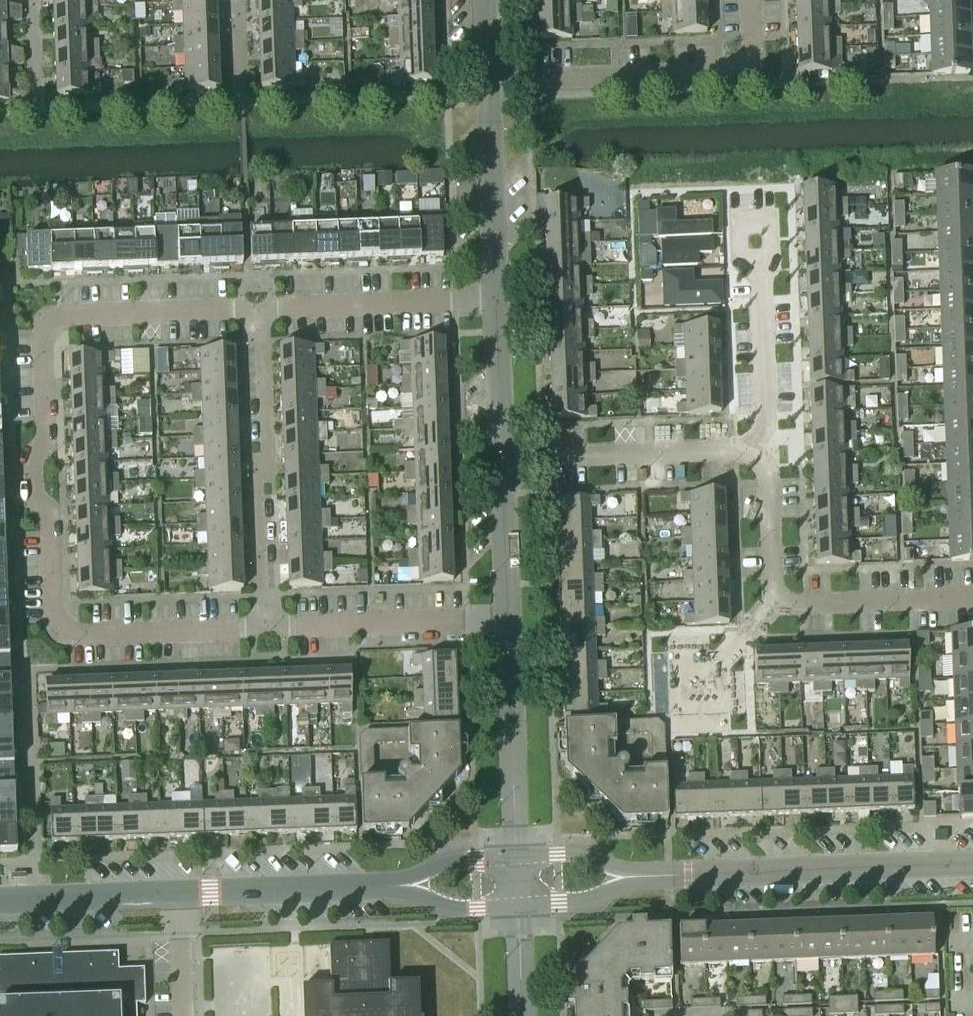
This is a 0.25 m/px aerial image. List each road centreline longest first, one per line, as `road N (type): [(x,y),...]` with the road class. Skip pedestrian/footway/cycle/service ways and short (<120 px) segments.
road 1 (residential): [(265,631),(73,637),(53,622),(48,513),(30,487),(44,438),(43,331),(57,318),(258,311)]
road 2 (residential): [(489,94),(528,81),(745,73),(752,0)]
road 3 (tertiary): [(641,878),(972,866)]
road 4 (residential): [(265,631),(258,311)]
road 5 (residential): [(510,620),(265,631)]
road 6 (residential): [(258,311),(497,299)]
road 7 (residential): [(518,462),(754,450)]
road 8 (tertiary): [(518,856),(510,620)]
road 9 (tertiary): [(178,894),(400,885)]
road 10 (tertiary): [(497,299),(489,94)]
road 11 (residential): [(777,600),(972,602)]
road 12 (tertiary): [(0,903),(178,894)]
road 13 (residential): [(754,450),(766,417),(761,274)]
road 14 (tertiary): [(518,462),(500,431),(497,299)]
road 15 (tertiary): [(510,620),(507,497),(518,462)]
road 16 (residential): [(777,600),(766,473),(754,450)]
road 17 (residential): [(761,274),(741,257),(738,222),(768,220),(771,257)]
road 18 (tertiary): [(518,908),(602,896),(641,878)]
road 19 (tertiary): [(641,878),(556,855),(518,856)]
road 20 (tertiary): [(518,856),(438,864),(400,885)]
road 21 (tertiary): [(400,885),(442,906),(518,908)]
road 22 (residential): [(716,663),(677,663),(679,706),(719,706)]
road 23 (residential): [(178,894),(182,1015)]

